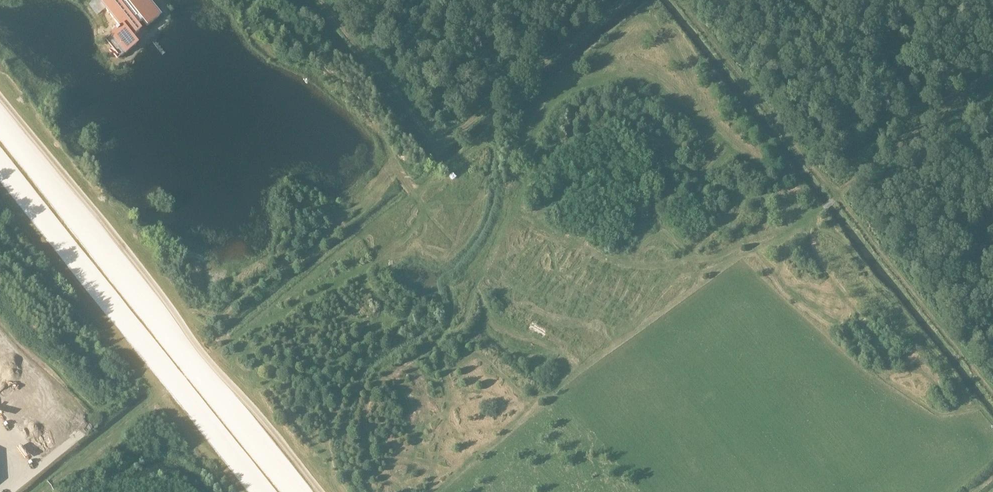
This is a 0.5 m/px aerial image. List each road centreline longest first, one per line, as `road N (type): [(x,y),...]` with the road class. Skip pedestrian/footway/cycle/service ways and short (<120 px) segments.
road 1 (track): [(397,491),(369,457),(368,398),(463,323),(474,284),(506,239),(535,168),(632,115),(657,123),(688,171),(735,190),(742,201)]
road 2 (track): [(263,0),(371,115),(419,217),(356,273),(253,325),(206,359)]
road 3 (track): [(742,201),(783,200),(808,218),(447,491)]
road 4 (track): [(676,0),(992,397)]
road 5 (track): [(531,171),(533,126),(548,102),(587,83),(631,79),(683,103),(760,173),(772,198)]
road 6 (track): [(992,424),(983,411),(956,410),(933,379),(886,356),(815,260),(806,220)]
road 7 (track): [(181,303),(210,317),(223,314),(367,207),(390,156)]
road 8 (track): [(742,201),(727,221),(669,262),(513,220)]
road 9 (track): [(627,0),(438,152)]
road 10 (track): [(835,197),(992,72)]
road 11 (track): [(580,239),(619,208),(696,190),(726,144)]
road 12 (track): [(274,273),(292,244),(297,206),(339,212),(377,190)]
road 13 (track): [(570,143),(575,114),(603,100),(650,101),(696,117)]

